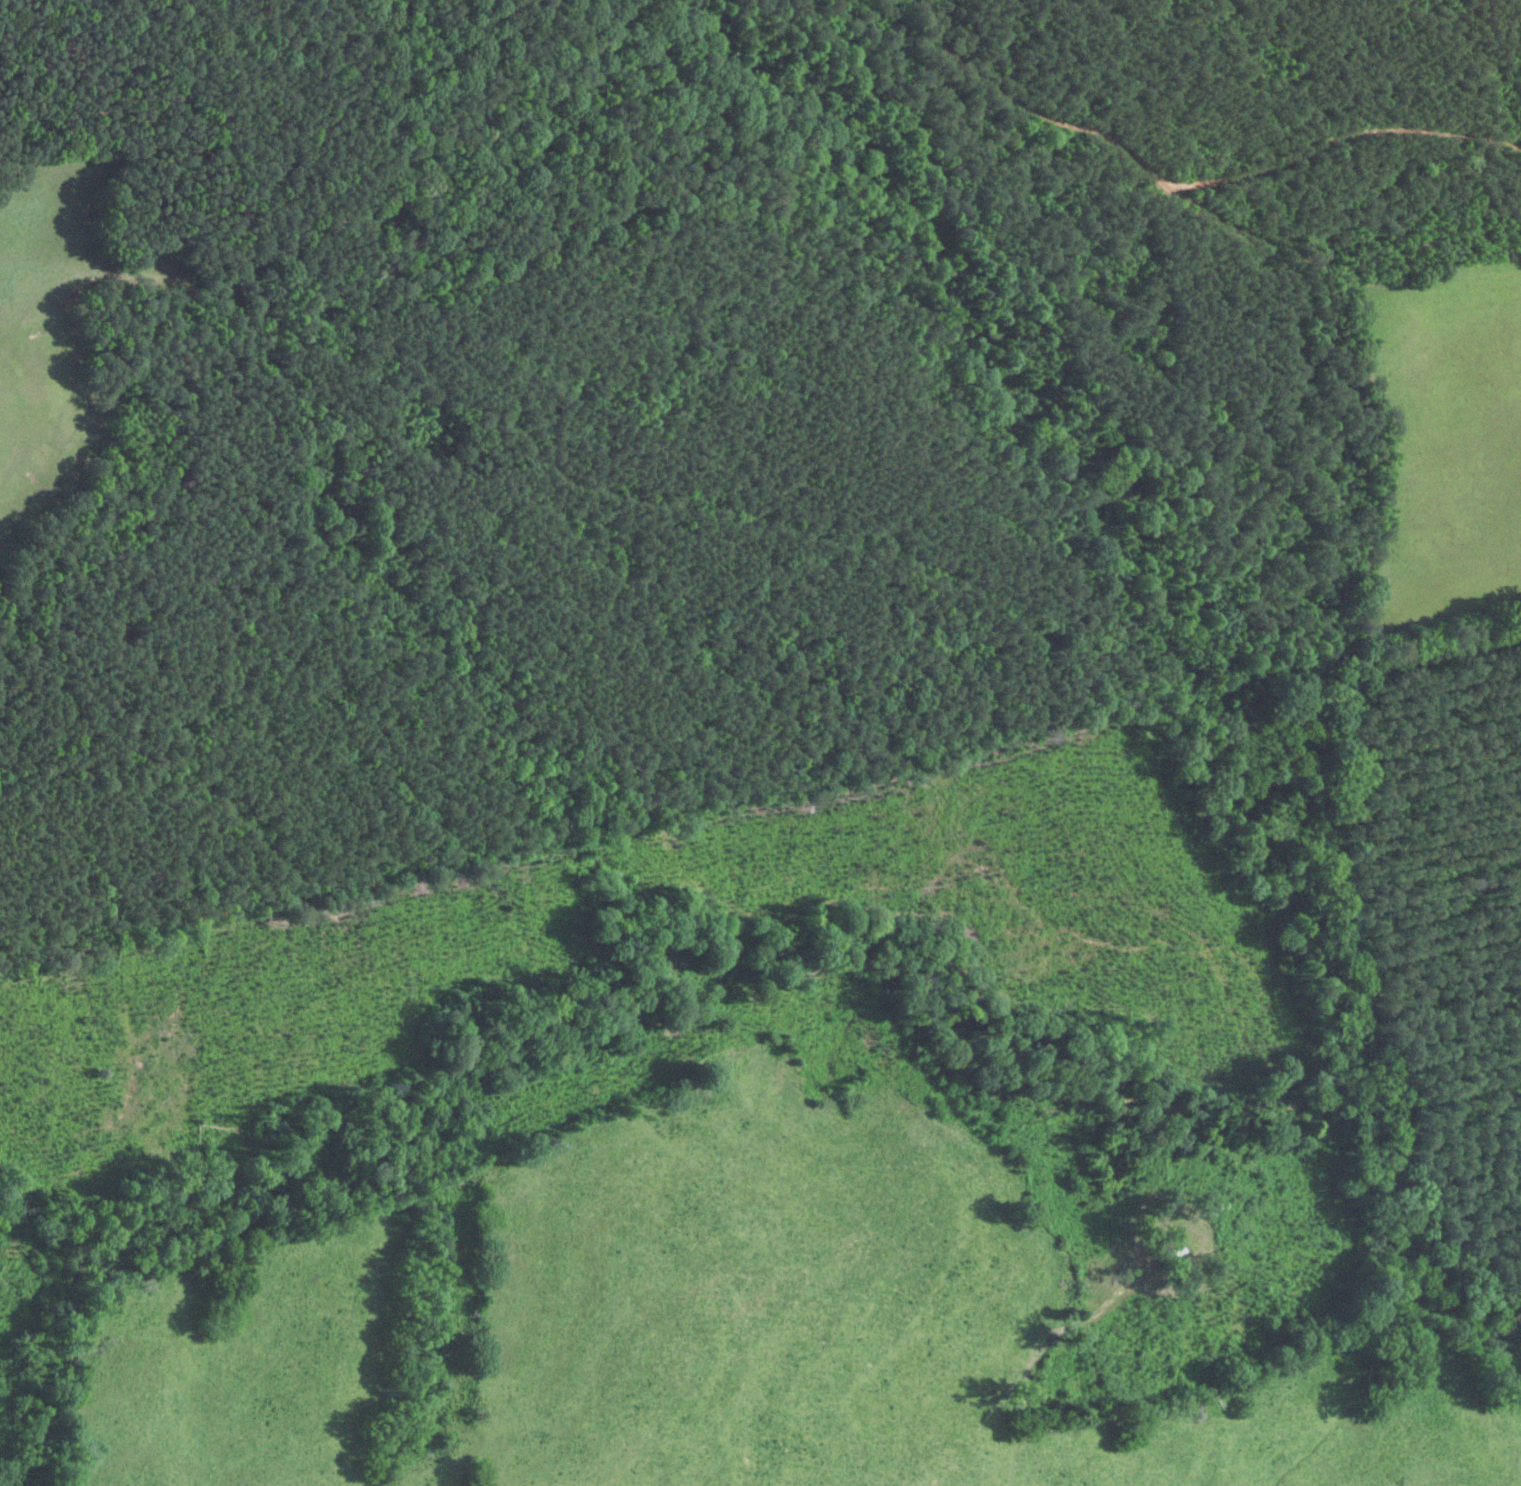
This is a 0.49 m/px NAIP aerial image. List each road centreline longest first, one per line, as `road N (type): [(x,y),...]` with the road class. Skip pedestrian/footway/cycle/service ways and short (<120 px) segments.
road 1 (residential): [(1520,116),(1480,104),(1413,109),(1232,192),(1134,182),(1051,119),(963,94),(918,0)]

